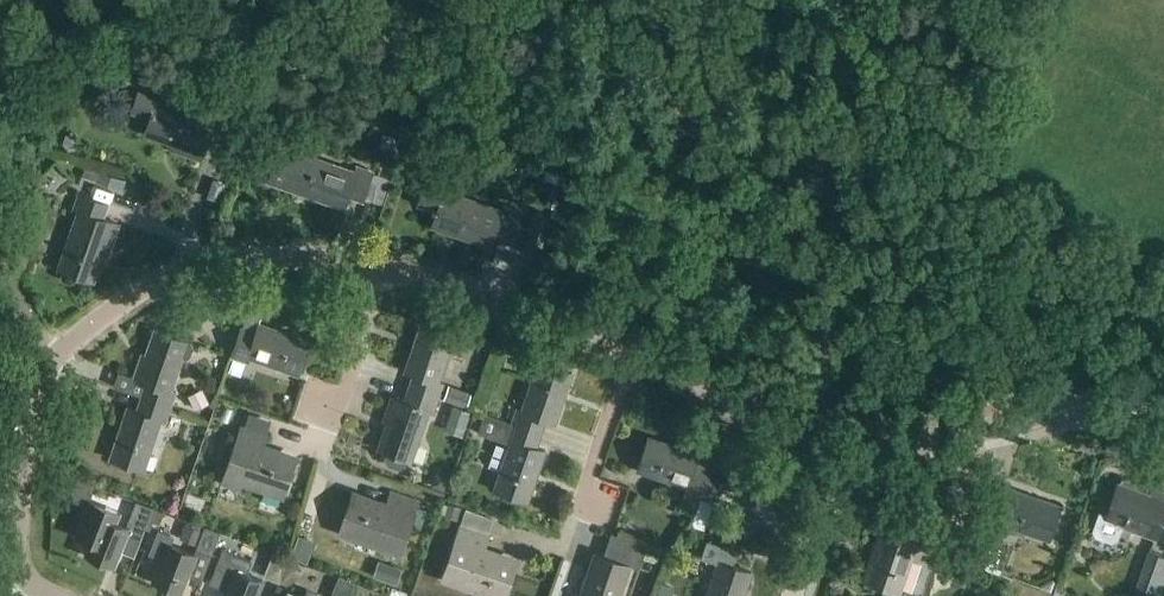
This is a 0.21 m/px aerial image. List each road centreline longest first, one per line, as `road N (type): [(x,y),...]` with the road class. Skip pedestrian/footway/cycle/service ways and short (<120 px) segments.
road 1 (residential): [(386,271),(283,258),(170,275),(87,328),(51,364)]
road 2 (residential): [(830,453),(1163,390)]
road 3 (residential): [(634,353),(500,300),(386,271)]
road 4 (residential): [(51,595),(28,580),(22,537),(26,462),(51,364)]
road 5 (residential): [(830,453),(634,353)]
road 6 (residential): [(329,440),(386,271)]
road 7 (residential): [(585,498),(634,353)]
road 8 (residential): [(793,595),(827,492),(830,453)]

